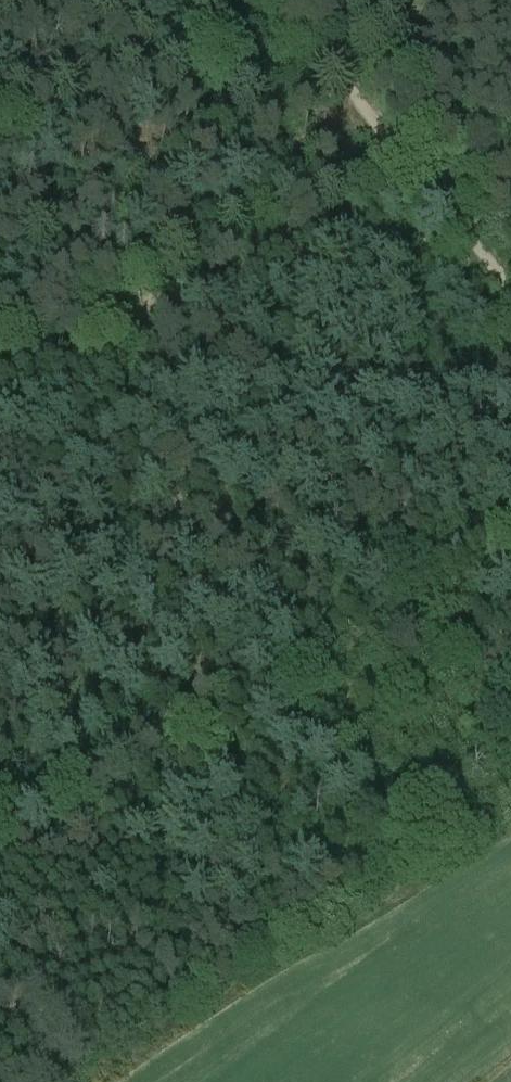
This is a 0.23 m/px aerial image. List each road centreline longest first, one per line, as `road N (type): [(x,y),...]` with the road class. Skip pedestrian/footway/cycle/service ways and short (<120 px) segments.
road 1 (track): [(510,154),(0,381)]
road 2 (track): [(510,294),(347,94),(292,0)]

